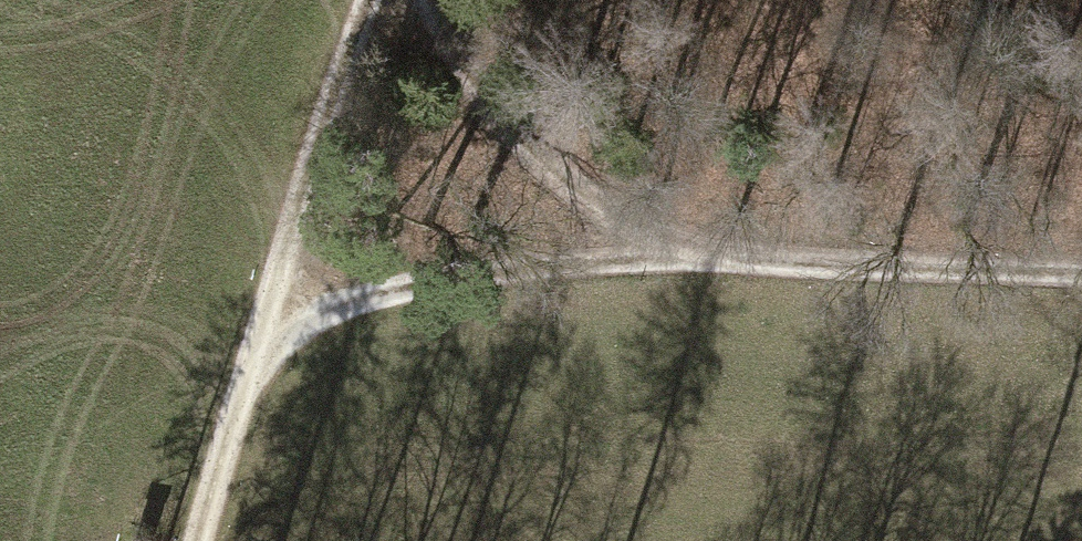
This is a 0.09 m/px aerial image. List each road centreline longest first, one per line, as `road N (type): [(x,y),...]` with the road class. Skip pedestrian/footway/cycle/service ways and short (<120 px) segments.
road 1 (track): [(1081,282),(544,268),(356,315),(249,396)]
road 2 (track): [(202,540),(376,0)]
road 3 (track): [(422,0),(447,69),(533,157),(637,240),(736,272)]

